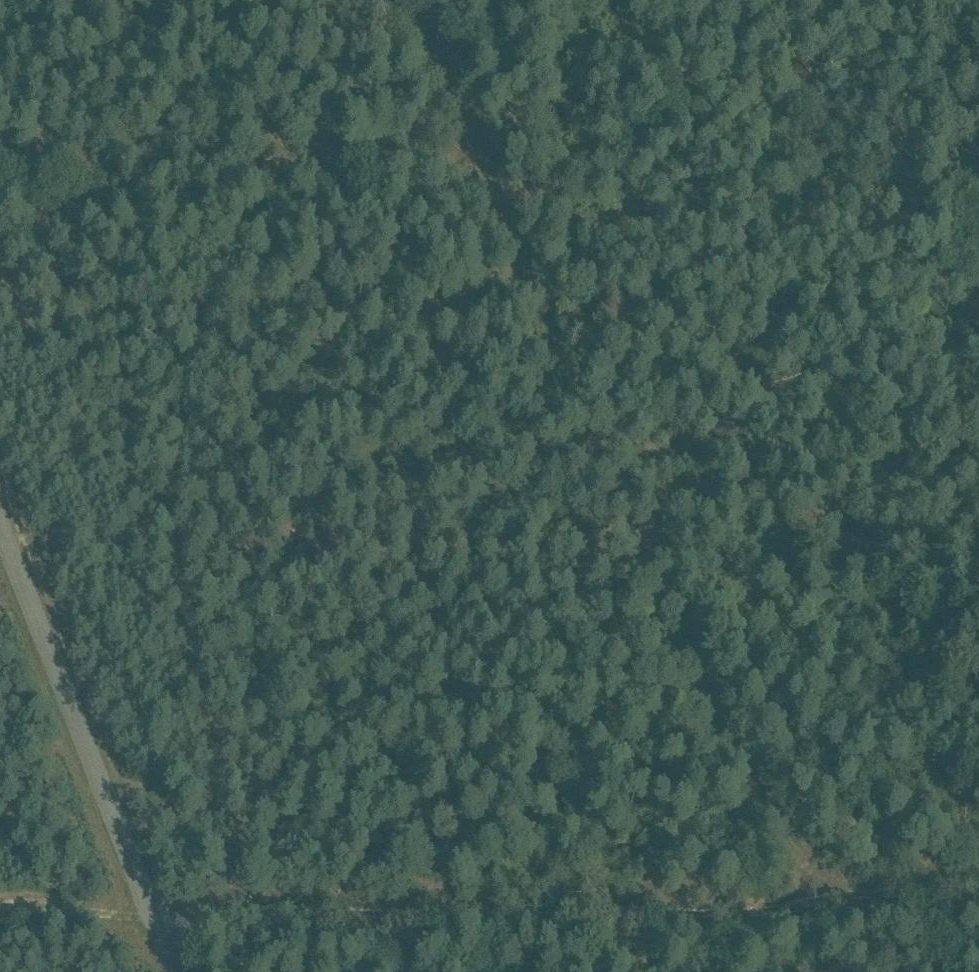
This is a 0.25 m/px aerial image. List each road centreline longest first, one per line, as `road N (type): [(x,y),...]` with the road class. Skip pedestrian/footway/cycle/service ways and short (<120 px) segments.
road 1 (track): [(824,900),(634,551),(585,442),(424,0)]
road 2 (track): [(0,907),(216,917),(762,911),(978,875)]

